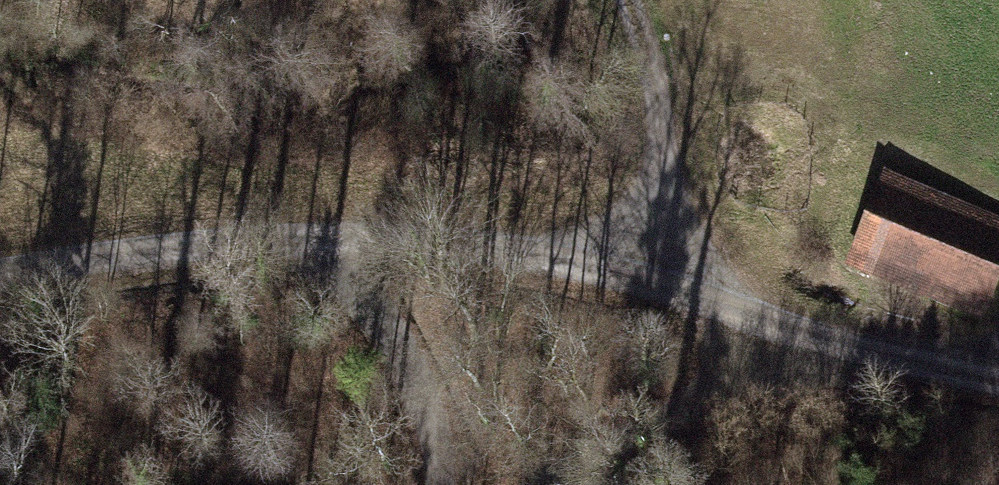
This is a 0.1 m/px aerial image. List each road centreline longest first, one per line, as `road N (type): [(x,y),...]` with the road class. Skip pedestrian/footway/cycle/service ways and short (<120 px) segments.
road 1 (track): [(0,278),(137,251),(308,233),(527,240),(655,266),(827,341),(998,379)]
road 2 (track): [(827,341),(787,370),(547,484)]
road 3 (track): [(308,233),(385,314),(426,419),(439,484)]
road 4 (track): [(625,0),(654,98),(655,266)]

